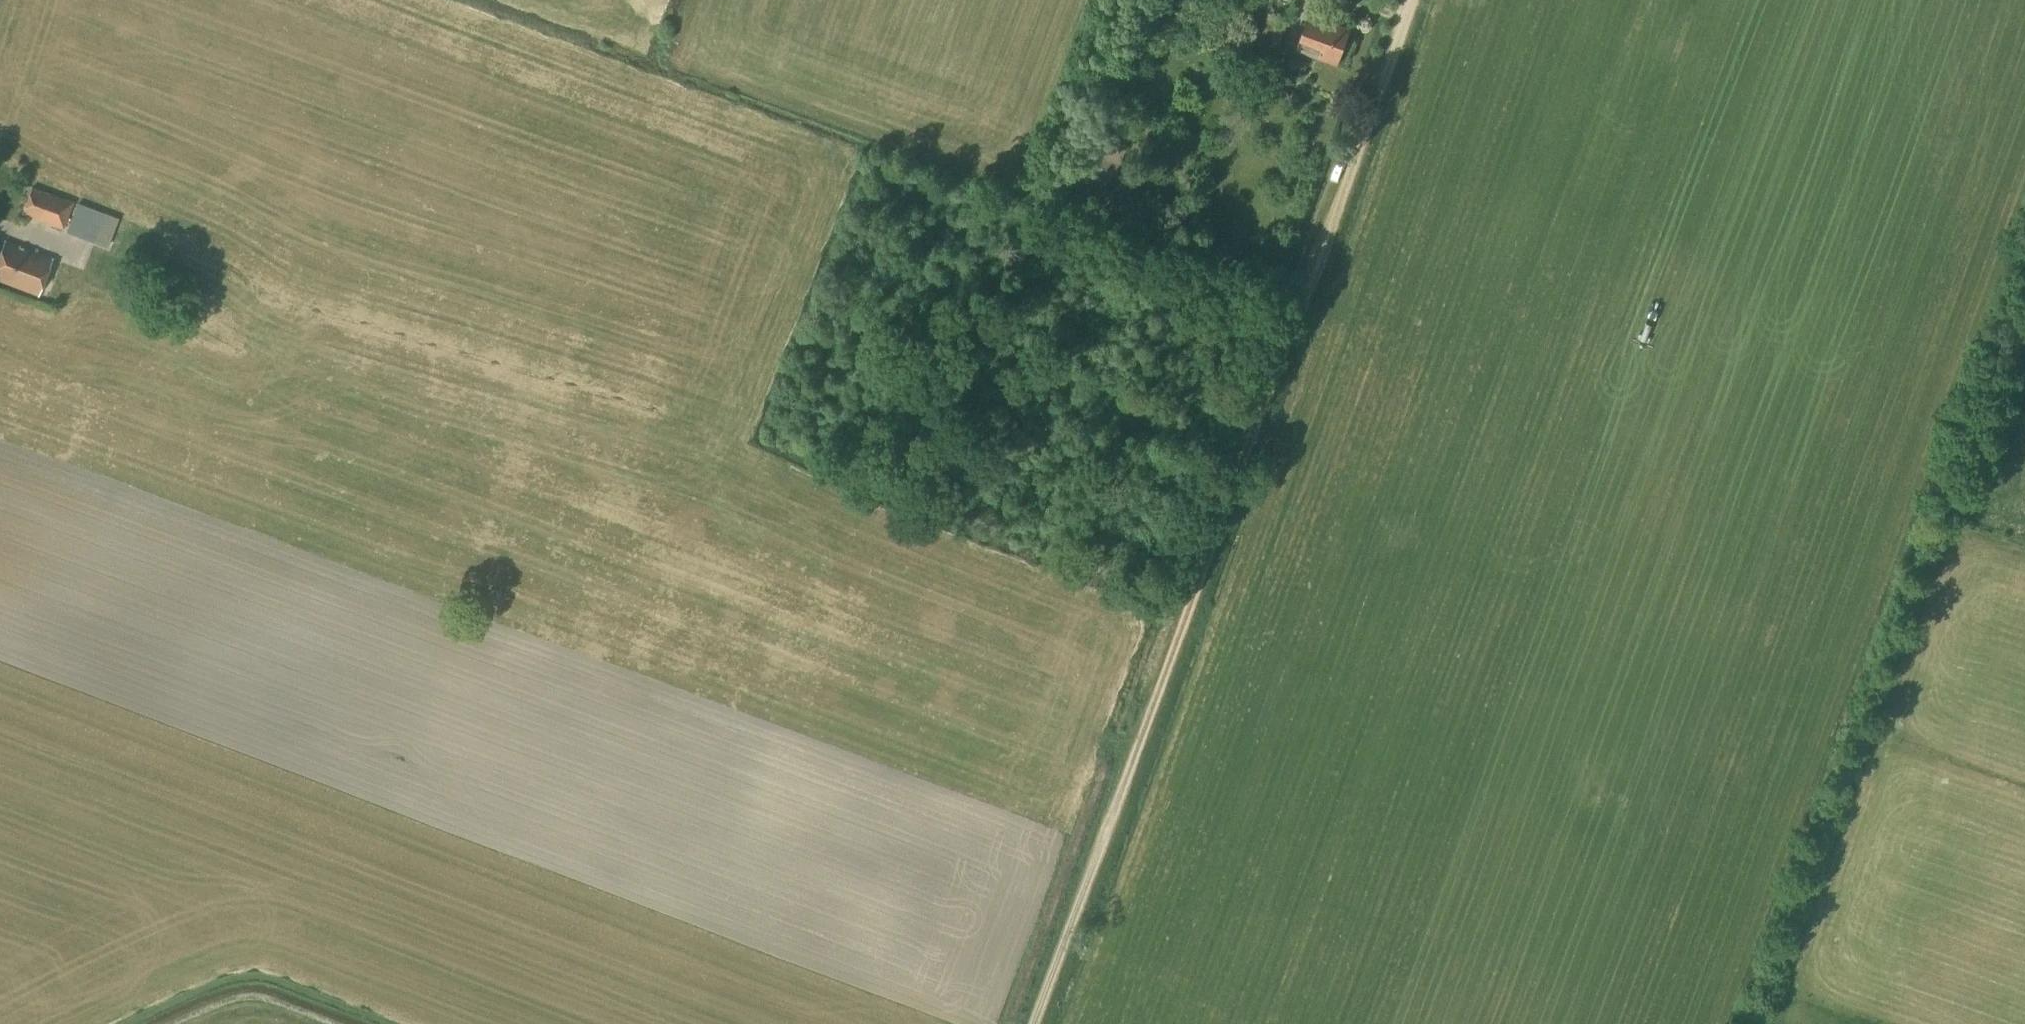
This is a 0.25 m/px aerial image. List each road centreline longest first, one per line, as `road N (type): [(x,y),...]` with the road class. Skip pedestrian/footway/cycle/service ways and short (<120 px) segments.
road 1 (track): [(1042,1023),(1410,0)]

